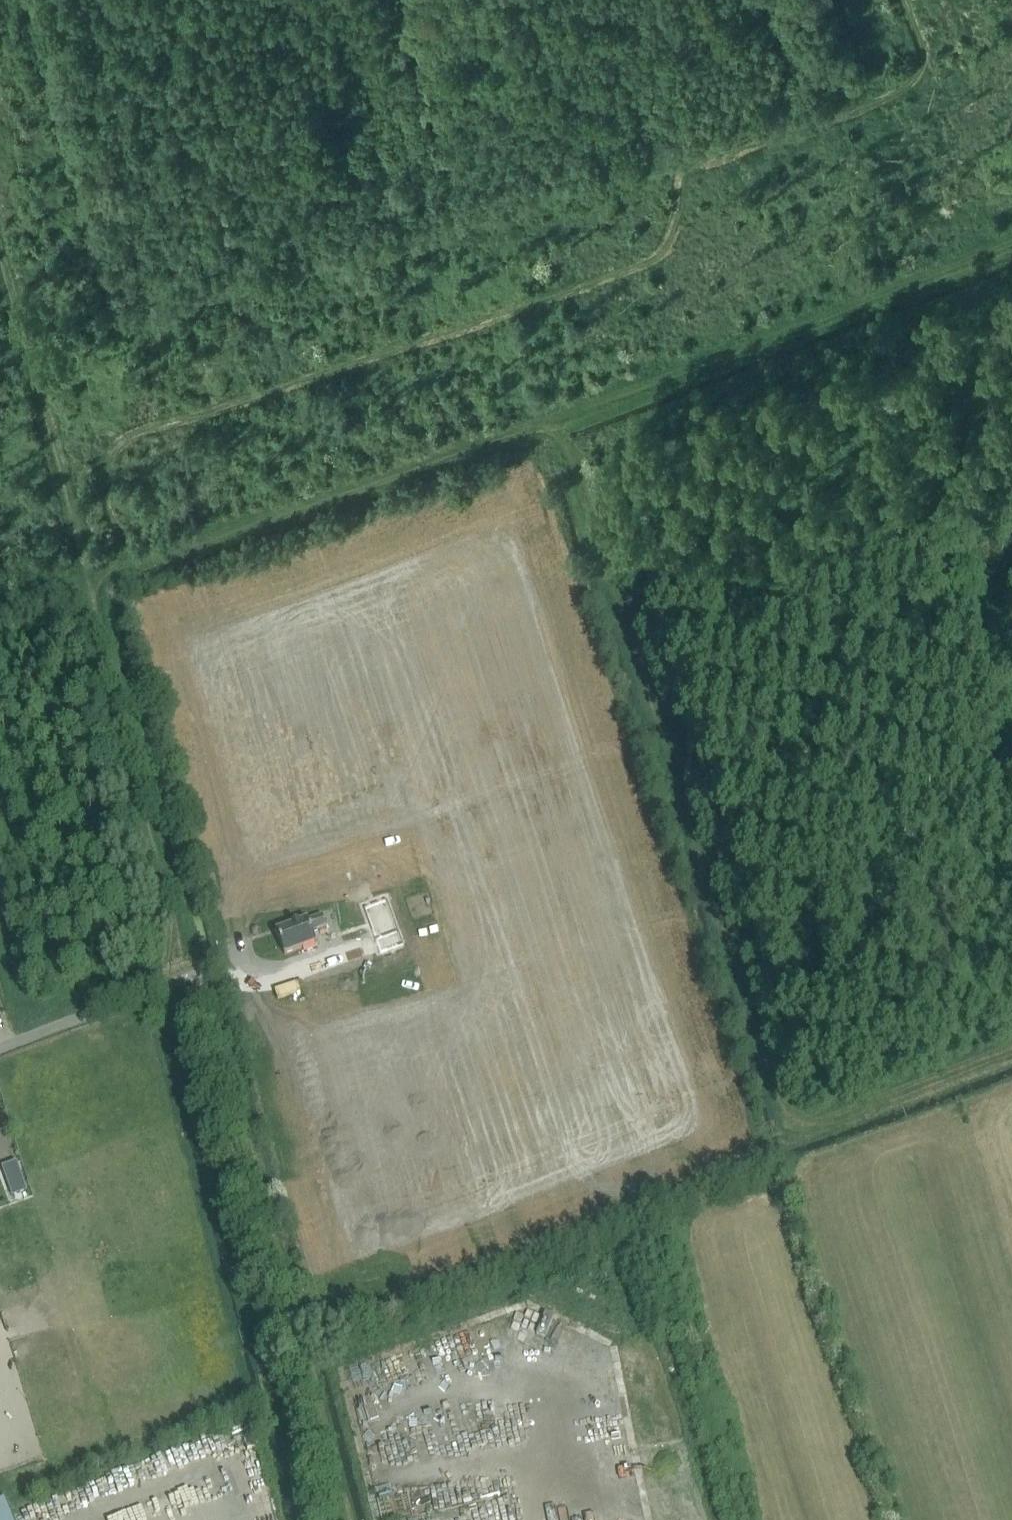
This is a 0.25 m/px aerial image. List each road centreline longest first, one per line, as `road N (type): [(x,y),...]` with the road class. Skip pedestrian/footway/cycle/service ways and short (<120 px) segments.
road 1 (unclassified): [(0,1048),(205,970)]

